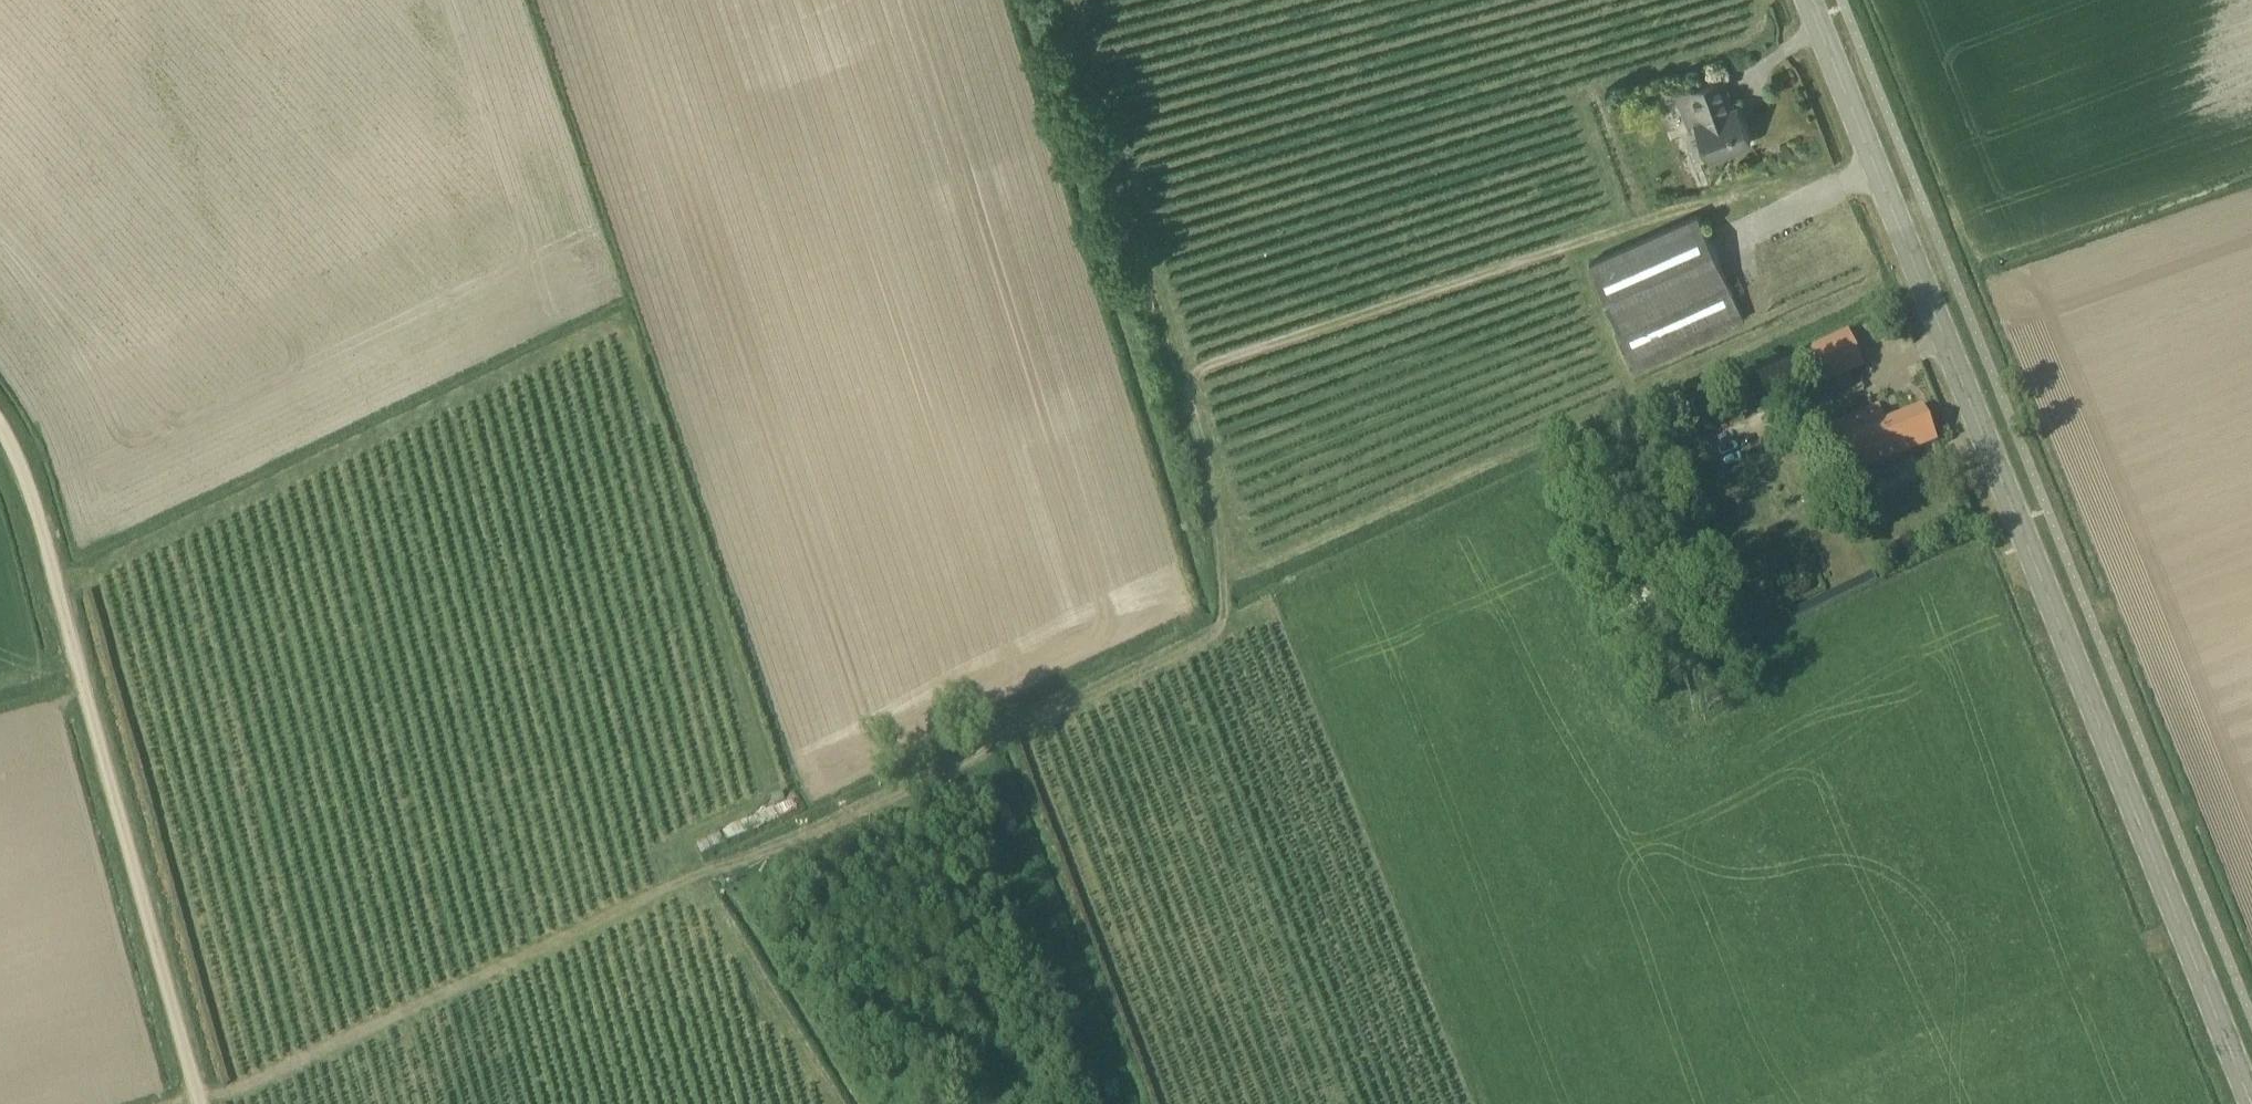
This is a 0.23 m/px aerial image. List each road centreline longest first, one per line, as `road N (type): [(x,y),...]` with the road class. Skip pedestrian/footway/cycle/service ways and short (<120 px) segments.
road 1 (secondary): [(2248,1103),(1815,0)]
road 2 (track): [(199,1103),(37,507),(0,426)]

